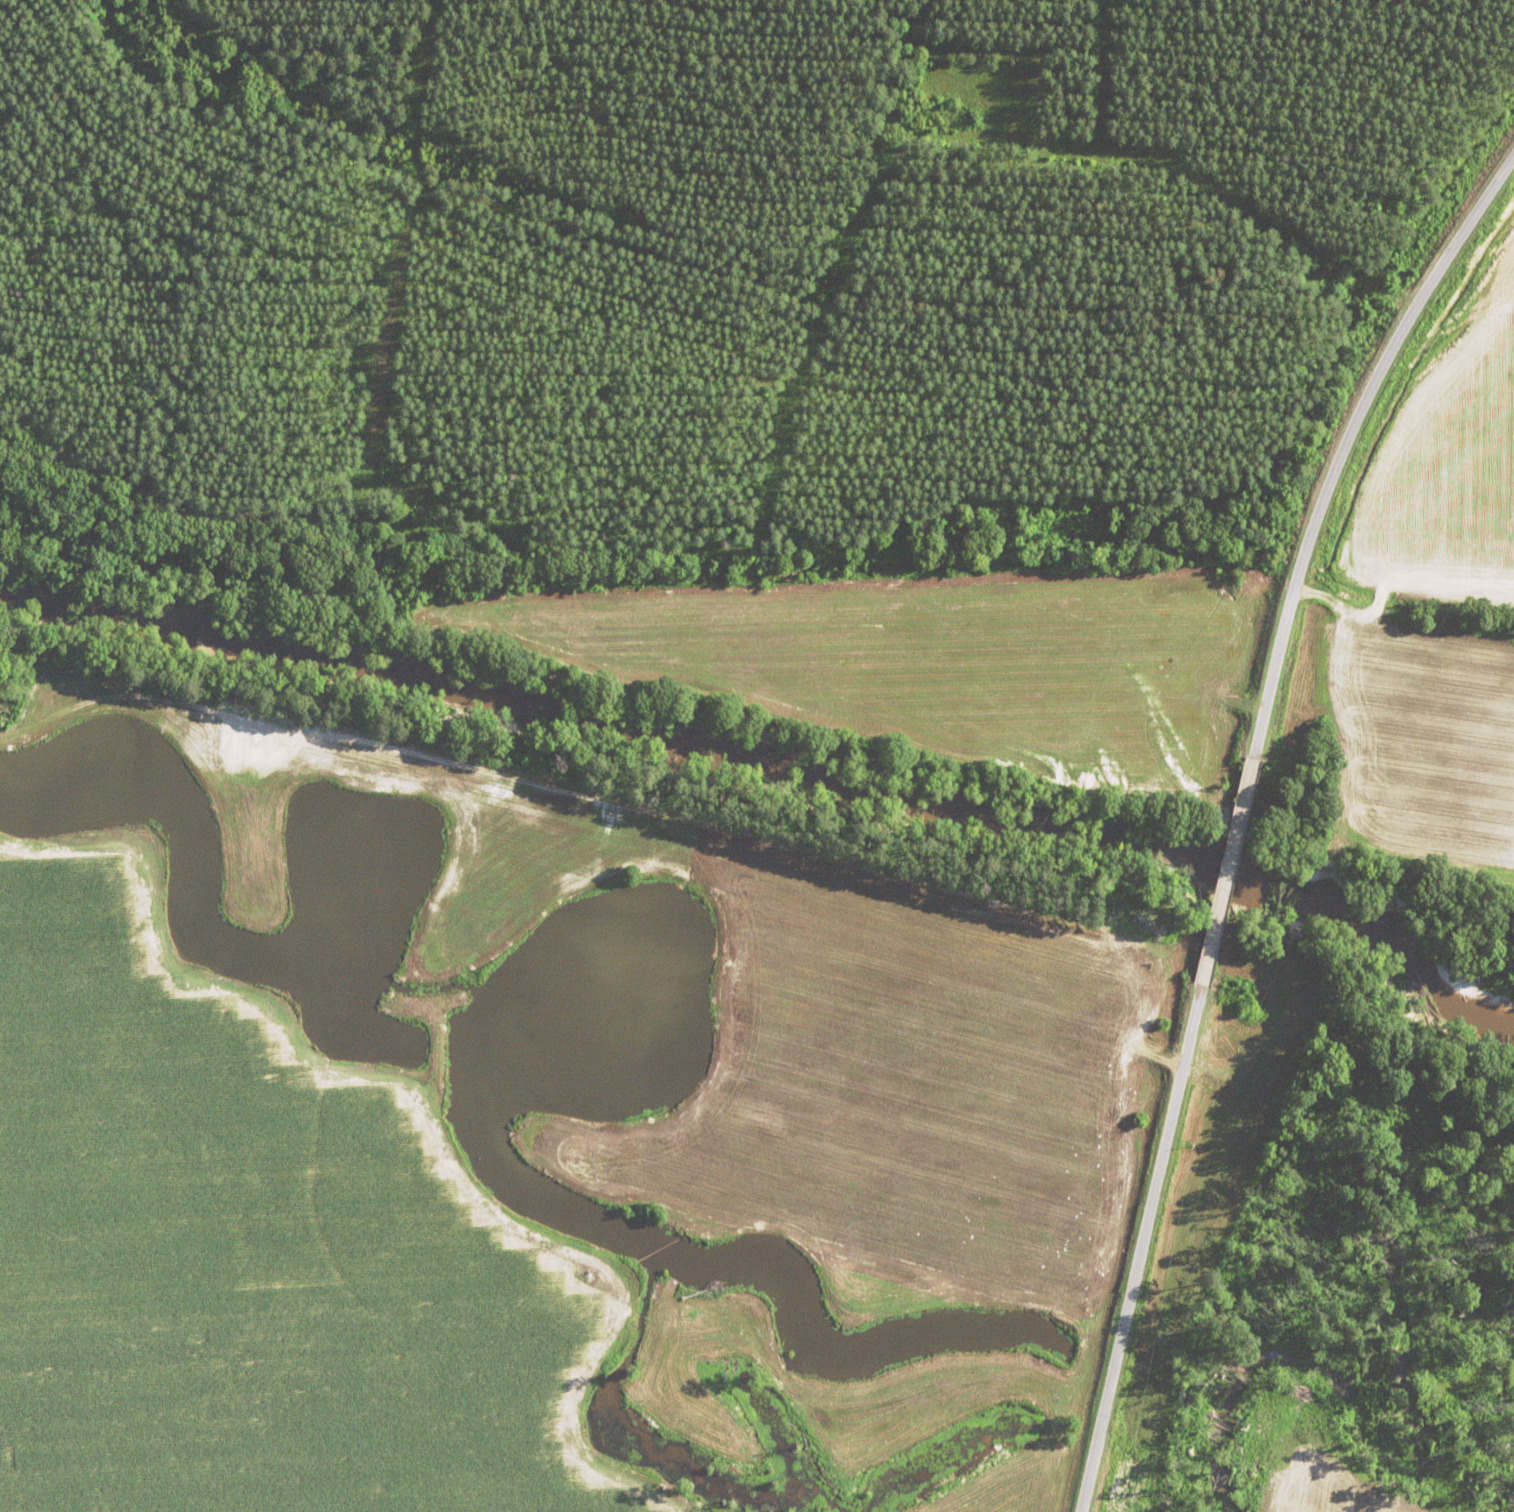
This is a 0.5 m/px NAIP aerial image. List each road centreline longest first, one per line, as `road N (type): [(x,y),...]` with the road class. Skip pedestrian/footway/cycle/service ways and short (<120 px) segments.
road 1 (residential): [(1093,1511),(1314,540),(1446,250),(1513,150)]

